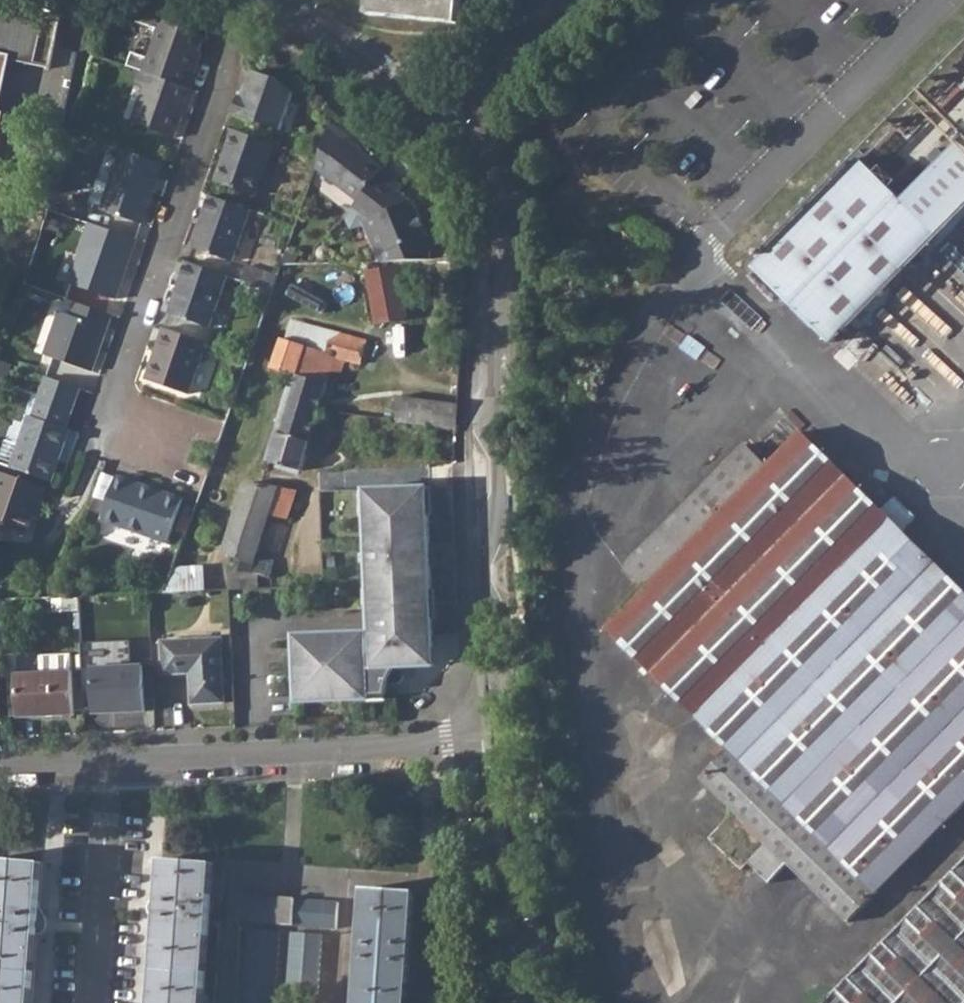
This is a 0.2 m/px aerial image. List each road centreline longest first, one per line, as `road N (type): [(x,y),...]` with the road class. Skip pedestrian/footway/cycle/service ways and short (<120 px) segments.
road 1 (residential): [(505,744),(493,531),(491,220),(484,171),(450,115)]
road 2 (residential): [(505,744),(109,763)]
road 3 (residential): [(529,1002),(505,744)]
road 4 (residential): [(93,1002),(109,763)]
road 5 (residential): [(450,115),(290,0)]
road 6 (residential): [(450,115),(557,0)]

